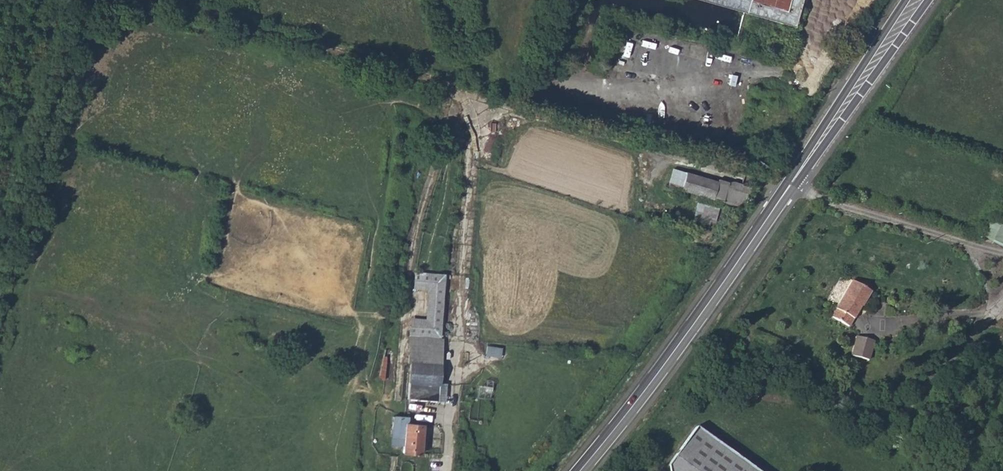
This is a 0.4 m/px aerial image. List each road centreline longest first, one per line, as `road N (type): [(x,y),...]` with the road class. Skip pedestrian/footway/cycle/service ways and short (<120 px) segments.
road 1 (track): [(443,470),(473,151),(460,105),(420,78)]
road 2 (secondary): [(579,470),(779,201)]
road 3 (track): [(789,182),(517,116),(469,126)]
road 4 (secondary): [(794,186),(929,0)]
road 5 (unclassified): [(794,186),(1002,253)]
road 6 (secondary): [(906,0),(789,182)]
road 7 (unclassified): [(1002,312),(901,424)]

